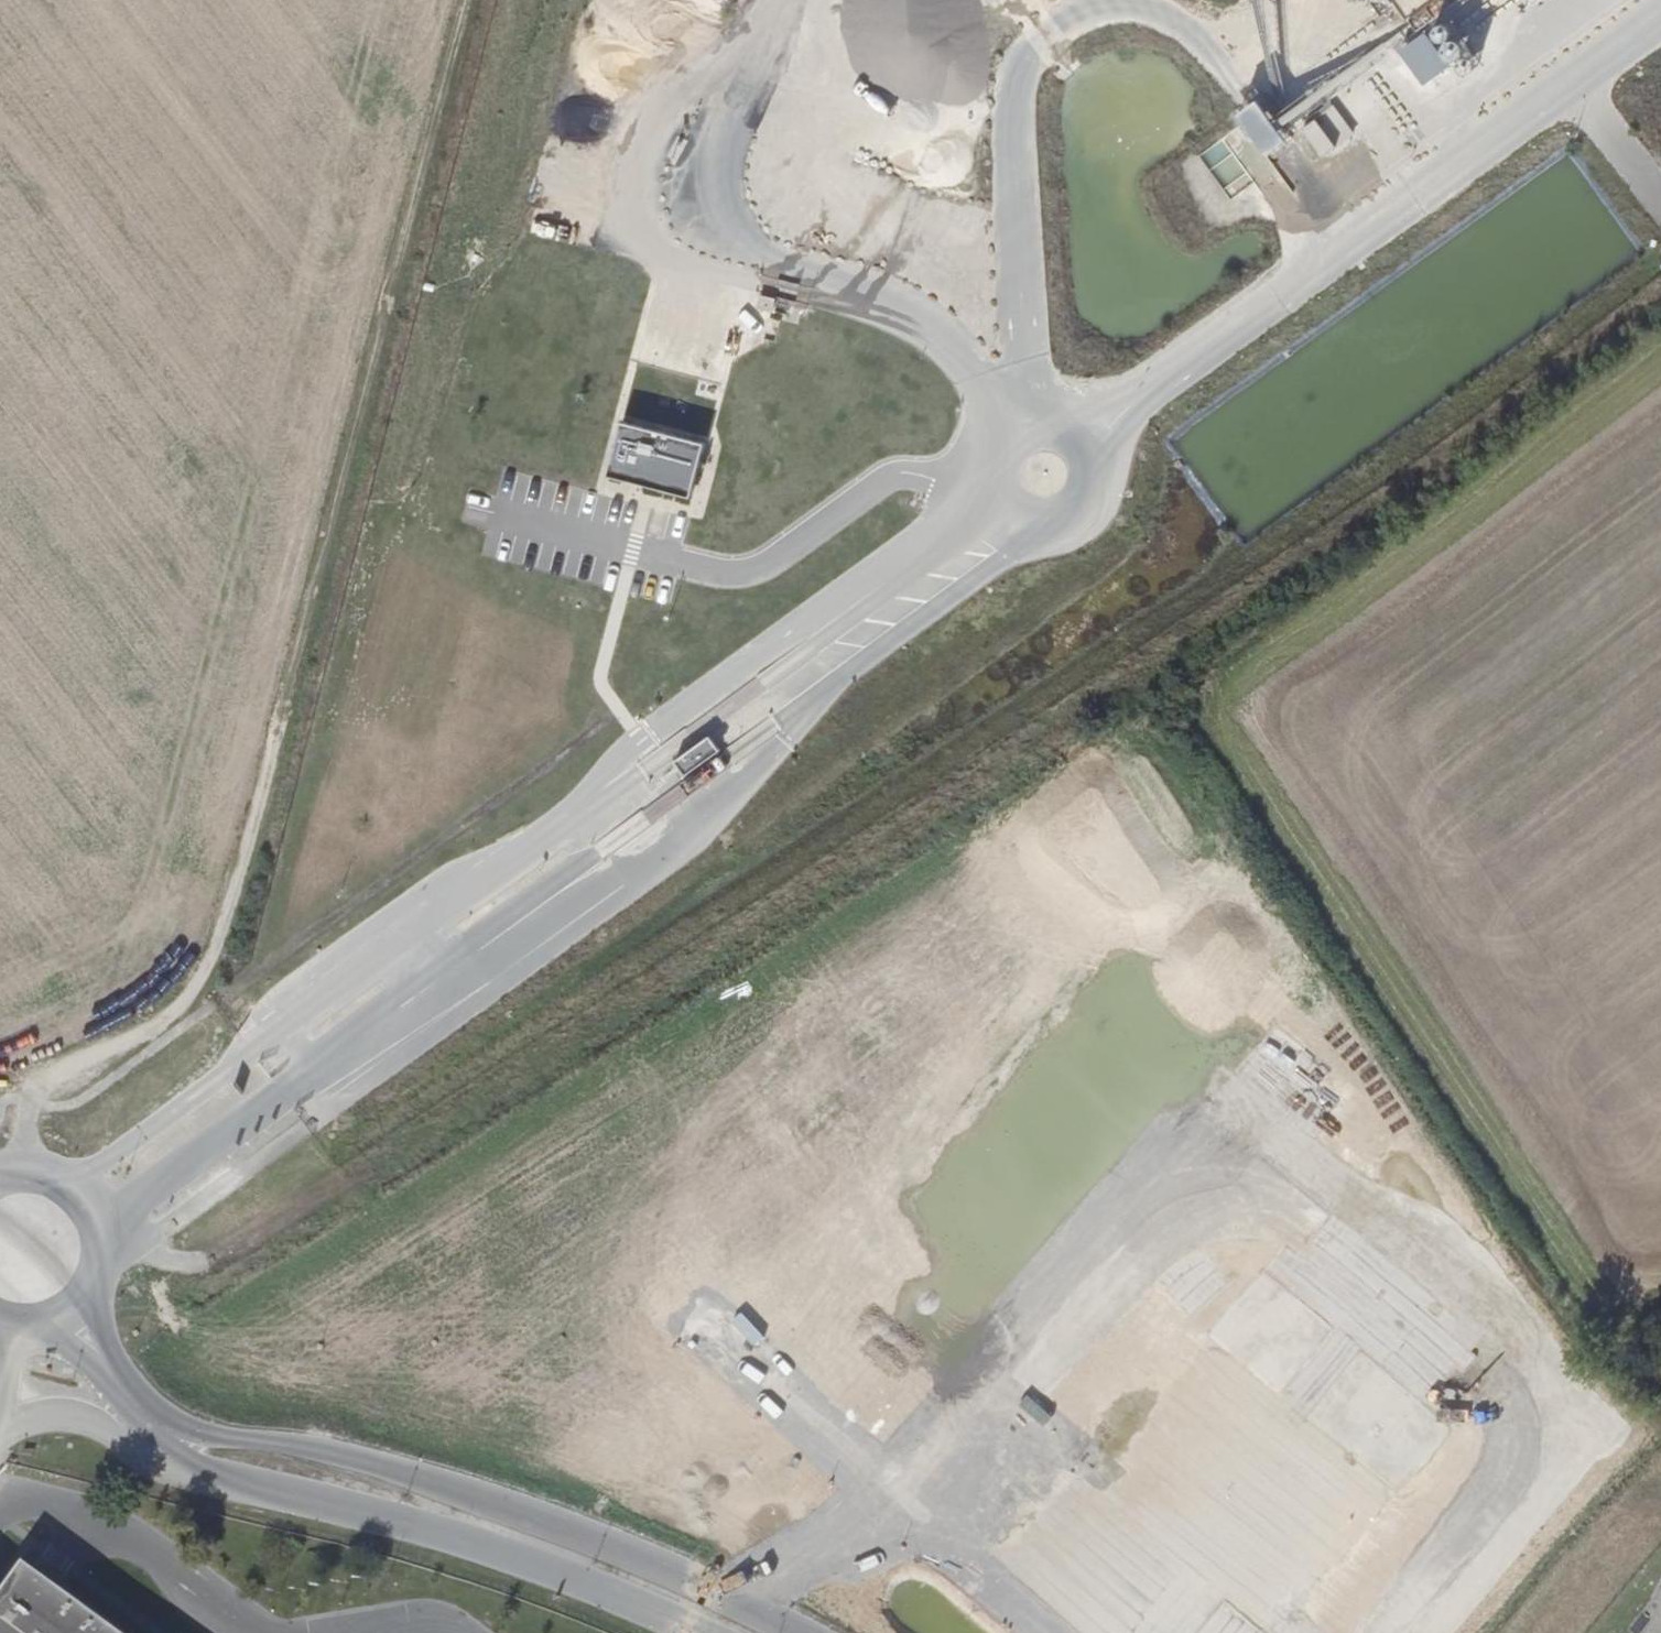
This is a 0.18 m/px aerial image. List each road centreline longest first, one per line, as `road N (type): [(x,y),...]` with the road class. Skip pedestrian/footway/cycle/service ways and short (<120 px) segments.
road 1 (track): [(110,1239),(192,1264),(210,1262),(369,1171),(1159,675),(1660,302)]
road 2 (unclassified): [(734,1632),(409,1497),(189,1446),(145,1421)]
road 3 (unclassified): [(73,1320),(103,1285),(110,1263),(103,1216),(73,1181),(52,1171),(0,1172)]
road 4 (unclassified): [(0,1431),(145,1421)]
road 5 (unclassified): [(145,1421),(73,1320)]

